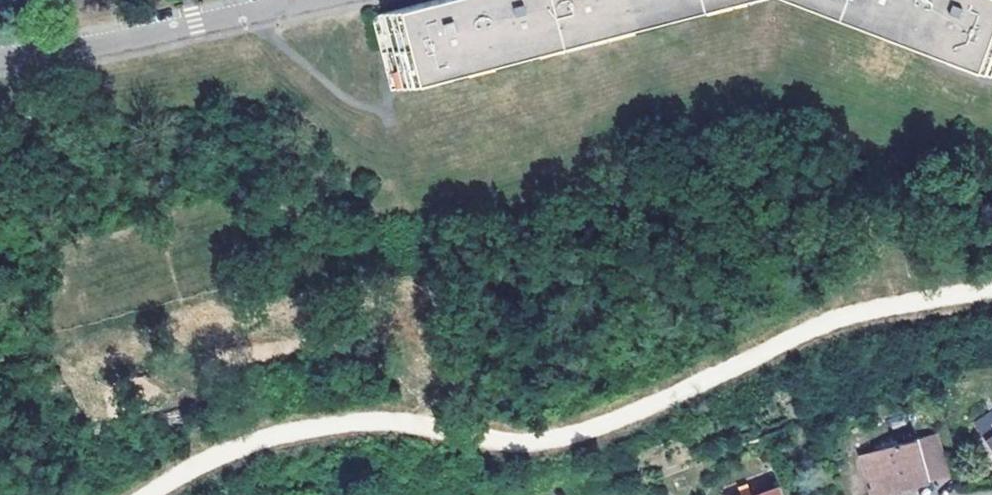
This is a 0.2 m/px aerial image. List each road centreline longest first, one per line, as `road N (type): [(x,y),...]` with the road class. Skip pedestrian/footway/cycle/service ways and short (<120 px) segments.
road 1 (residential): [(304,0),(67,52),(0,56)]

